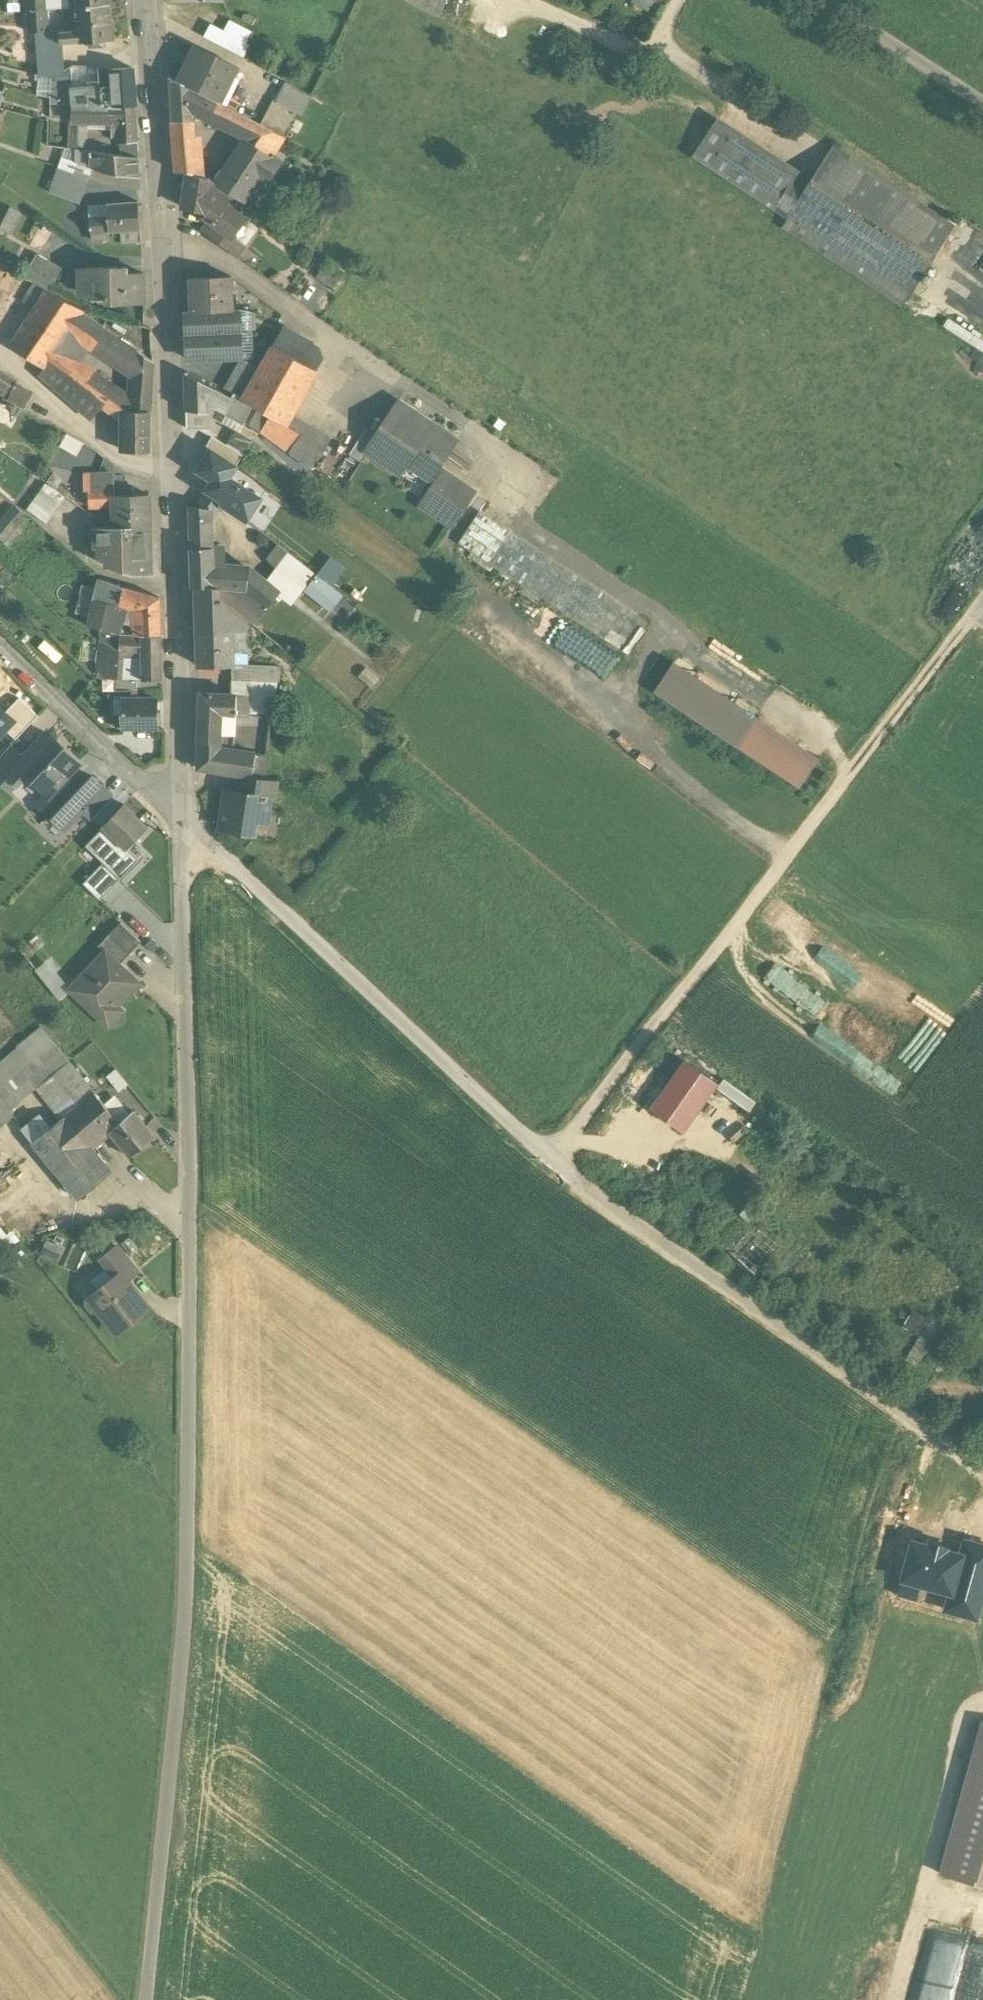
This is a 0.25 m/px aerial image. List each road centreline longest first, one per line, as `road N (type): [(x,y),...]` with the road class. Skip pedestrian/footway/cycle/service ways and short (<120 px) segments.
road 1 (residential): [(178,816),(182,586),(152,0)]
road 2 (track): [(550,1156),(982,604)]
road 3 (track): [(144,1999),(182,1657),(190,1350)]
road 4 (residential): [(190,1350),(178,816)]
road 5 (residential): [(0,647),(178,816)]
road 6 (track): [(825,160),(654,39)]
road 7 (track): [(521,0),(624,50),(644,50),(678,0)]
road 8 (track): [(823,0),(982,105)]

